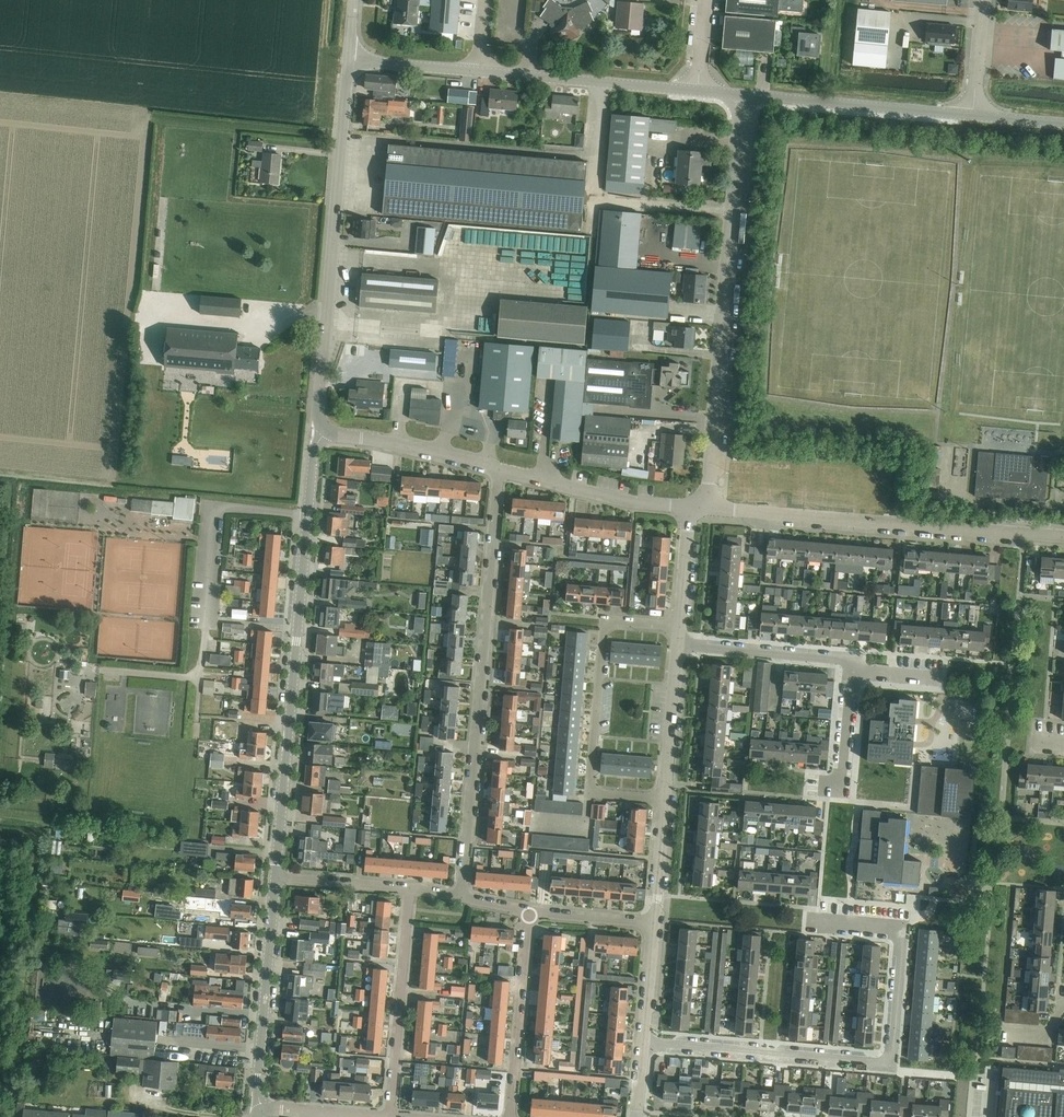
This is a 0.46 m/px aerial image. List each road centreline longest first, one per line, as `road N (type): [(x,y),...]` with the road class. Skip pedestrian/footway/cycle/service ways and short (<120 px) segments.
road 1 (residential): [(645,1044),(889,1059),(902,926),(805,918)]
road 2 (residential): [(464,899),(499,468)]
road 3 (residential): [(693,508),(709,486),(745,96)]
road 4 (tertiary): [(325,429),(318,410),(349,60)]
road 5 (residential): [(1063,537),(693,508)]
road 6 (tertiary): [(276,876),(309,516)]
road 7 (residential): [(195,736),(214,507),(309,516)]
road 8 (residential): [(665,802),(601,796),(591,783),(604,625),(679,632)]
road 9 (tertiary): [(263,1109),(257,1078),(276,876)]
road 10 (unclassified): [(974,120),(745,96)]
road 11 (residential): [(389,1116),(408,887)]
road 12 (unclassified): [(480,70),(697,91)]
road 13 (residential): [(508,1116),(529,913)]
road 14 (residential): [(693,508),(631,501),(499,468)]
road 15 (residential): [(678,646),(843,658),(855,672)]
road 16 (residential): [(499,468),(325,429)]
road 17 (residential): [(665,802),(678,646)]
road 18 (residential): [(820,788),(844,790),(855,672)]
road 19 (residential): [(408,887),(276,876)]
road 20 (unclassified): [(349,60),(480,70)]
road 21 (residential): [(679,632),(693,508)]
road 22 (residential): [(653,924),(529,913)]
road 23 (residential): [(653,924),(665,802)]
road 24 (unclassified): [(983,0),(974,120)]
road 25 (residential): [(645,1044),(653,924)]

